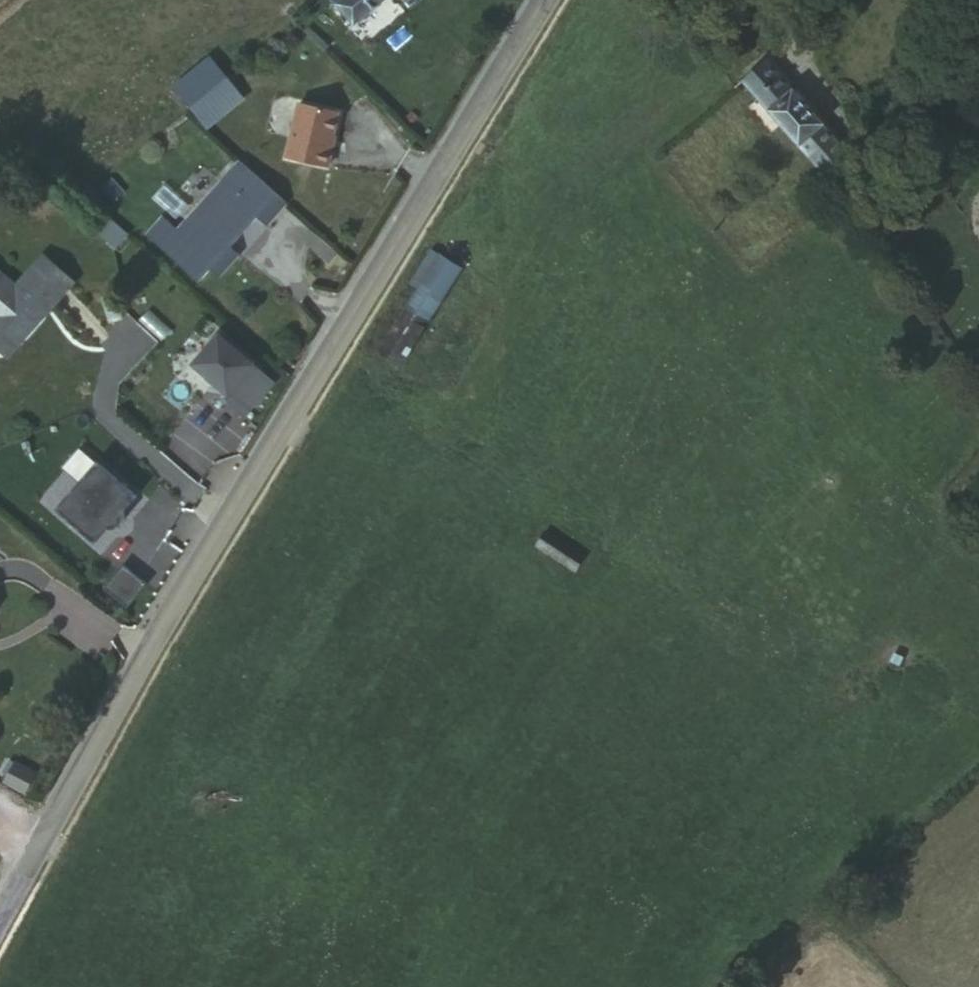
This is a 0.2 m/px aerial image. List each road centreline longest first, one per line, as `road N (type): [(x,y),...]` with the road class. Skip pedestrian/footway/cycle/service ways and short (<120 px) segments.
road 1 (tertiary): [(35,852),(545,0)]

